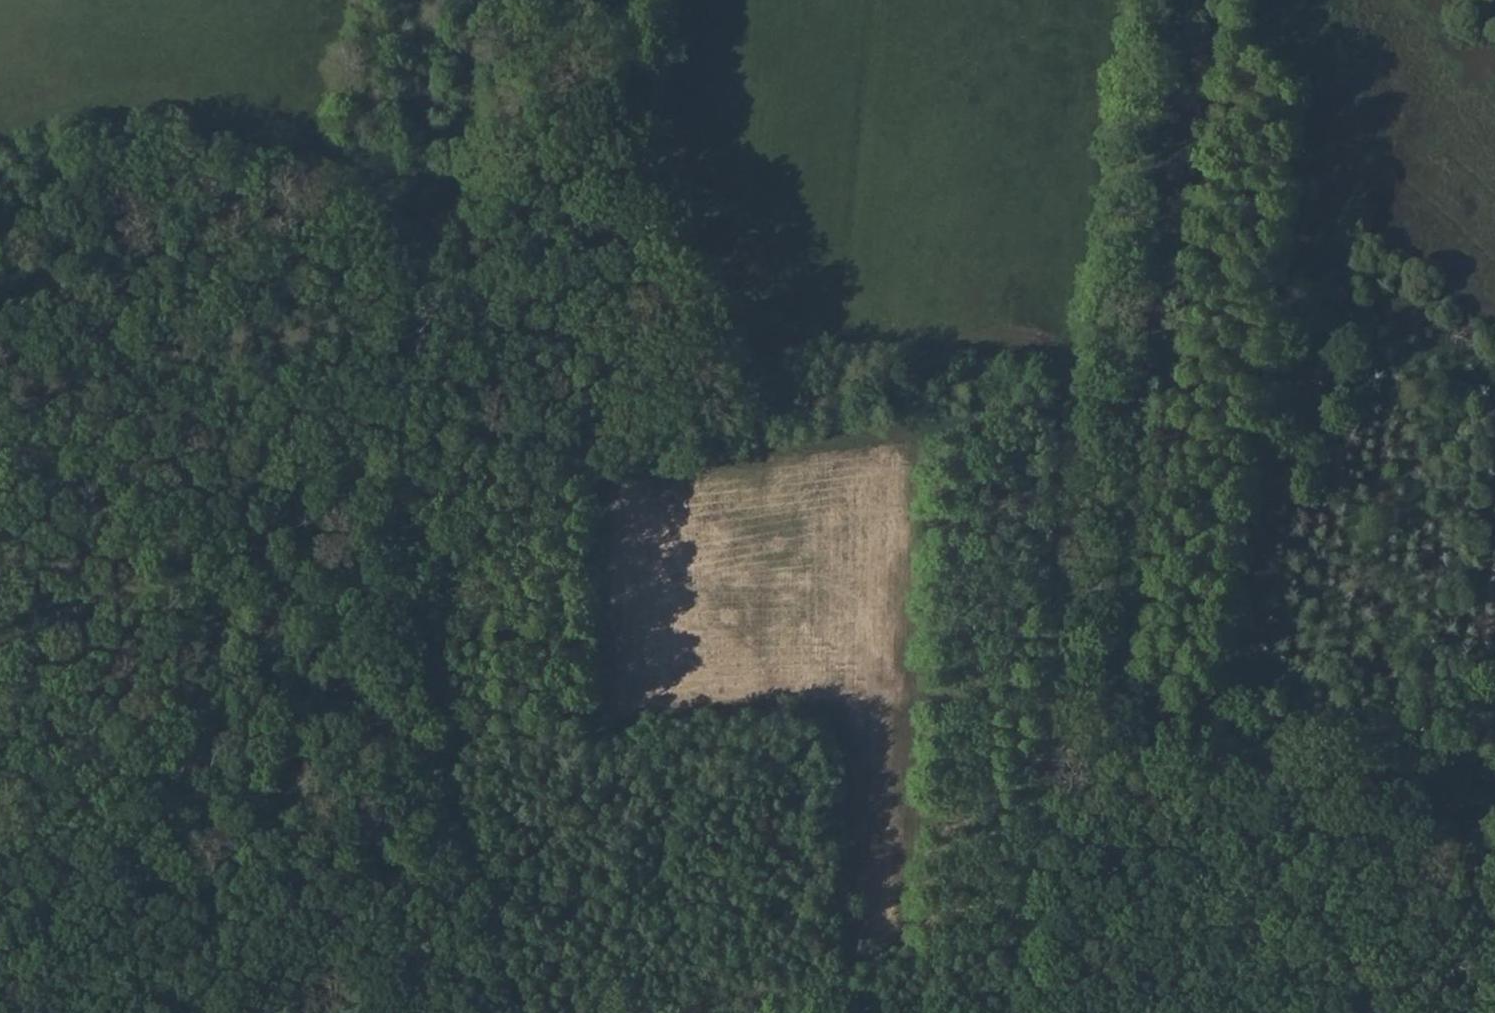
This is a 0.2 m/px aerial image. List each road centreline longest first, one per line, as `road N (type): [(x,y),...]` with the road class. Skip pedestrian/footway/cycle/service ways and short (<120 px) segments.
road 1 (track): [(997,1012),(998,999),(876,999),(777,975),(666,981),(532,1005),(466,994),(428,968),(395,870),(365,842),(293,812),(227,804),(170,810),(0,851)]
road 2 (track): [(998,999),(1046,618),(1065,371)]

